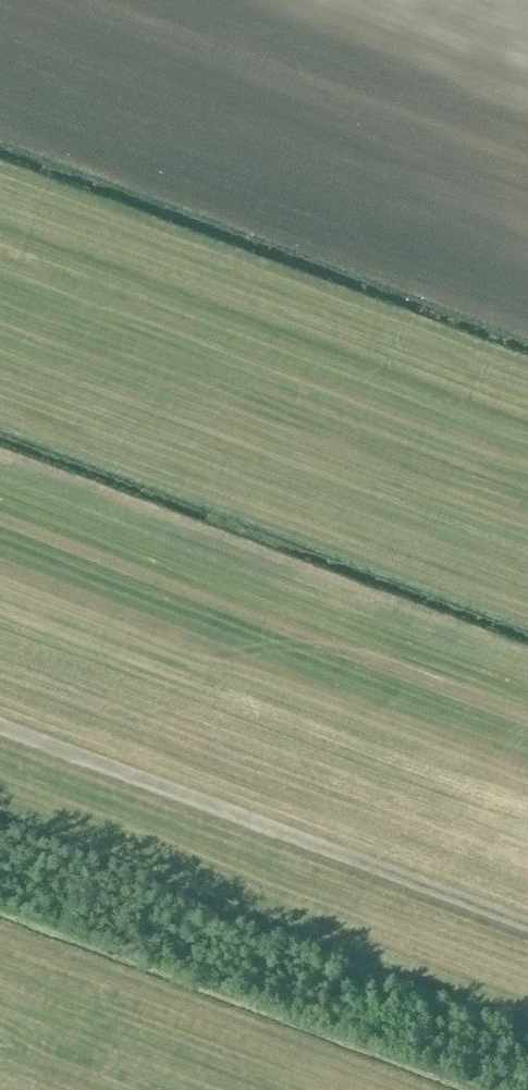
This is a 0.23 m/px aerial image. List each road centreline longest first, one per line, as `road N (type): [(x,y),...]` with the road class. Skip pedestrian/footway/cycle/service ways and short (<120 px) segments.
road 1 (track): [(527,938),(0,736)]

